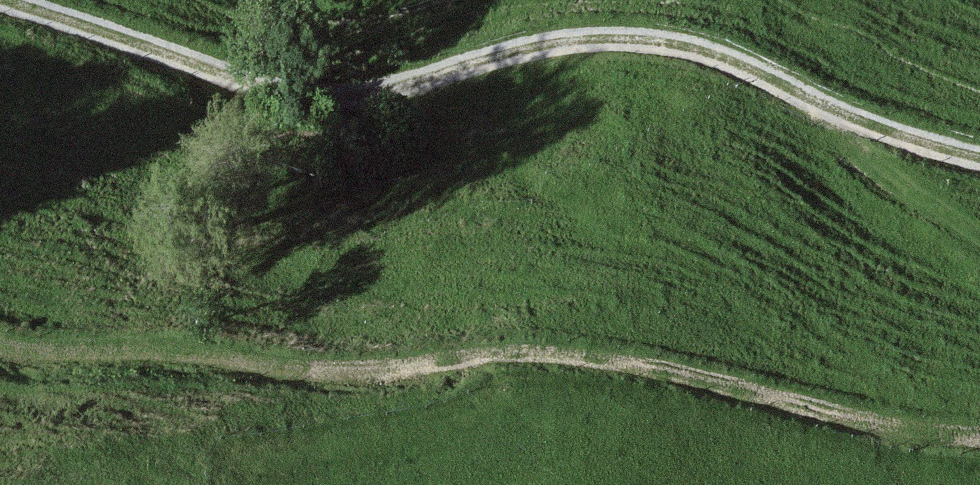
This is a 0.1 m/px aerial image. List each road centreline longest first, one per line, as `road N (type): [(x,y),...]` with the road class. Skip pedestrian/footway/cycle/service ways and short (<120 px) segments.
road 1 (track): [(0,339),(195,354),(547,349),(979,428)]
road 2 (track): [(7,0),(272,89),(362,95),(612,34),(711,52),(839,113)]
road 3 (track): [(839,113),(979,154)]

